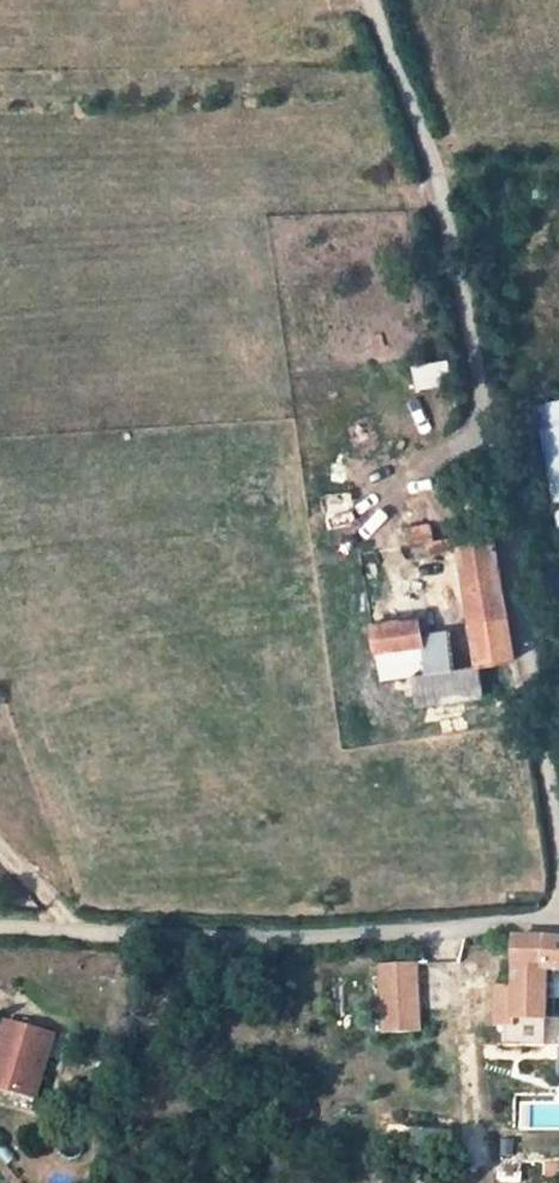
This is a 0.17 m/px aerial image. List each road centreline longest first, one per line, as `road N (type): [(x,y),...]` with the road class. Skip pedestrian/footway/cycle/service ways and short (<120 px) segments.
road 1 (unclassified): [(558,843),(500,456),(405,106),(366,0)]

